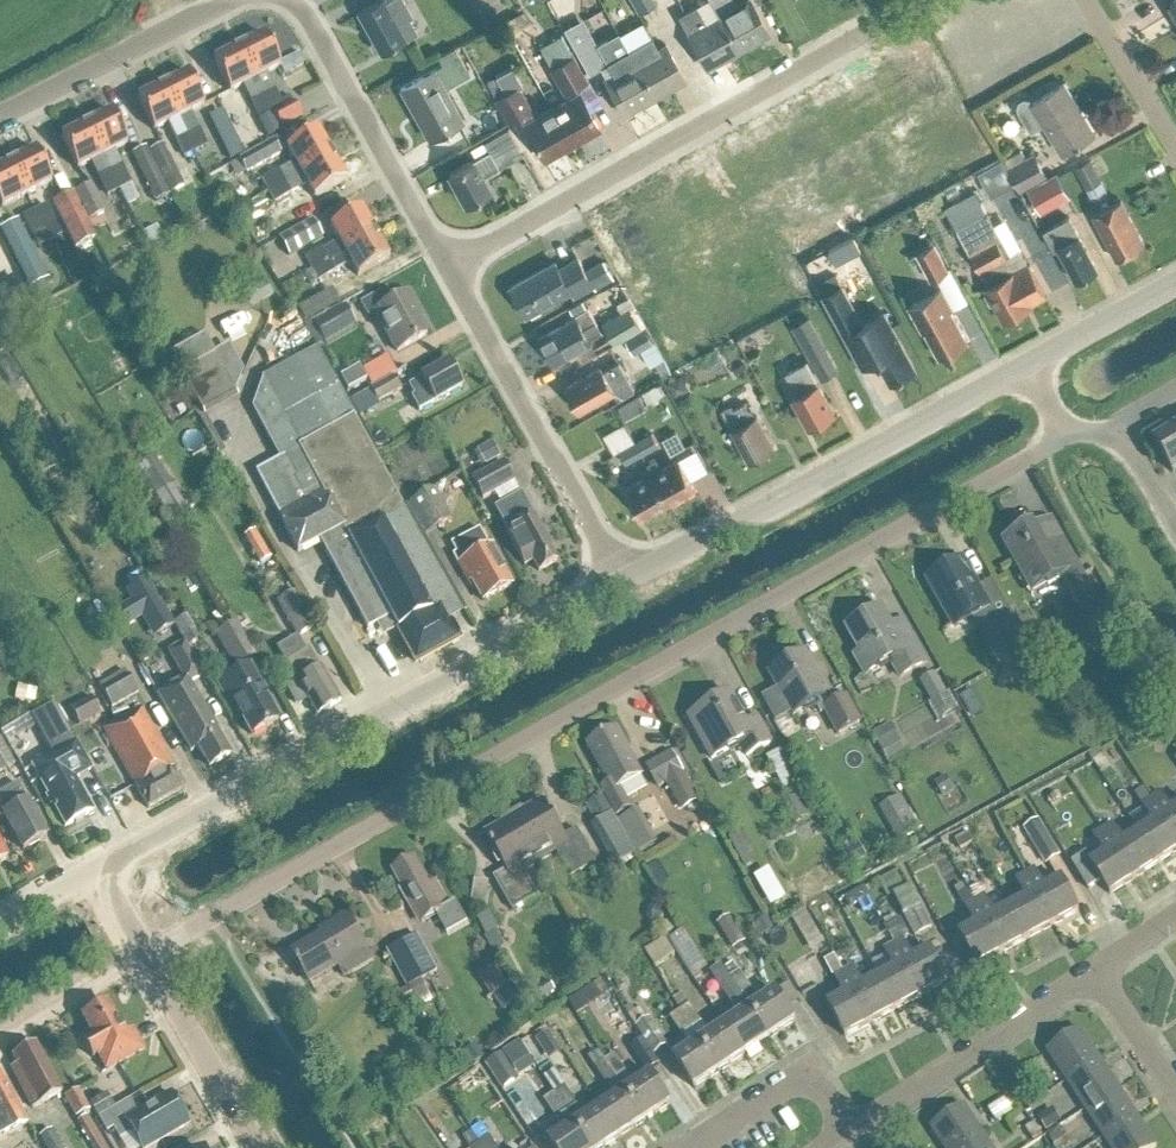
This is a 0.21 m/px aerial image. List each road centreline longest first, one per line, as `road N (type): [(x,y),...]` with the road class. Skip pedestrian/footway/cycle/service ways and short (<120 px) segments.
road 1 (unclassified): [(146,956),(1069,433)]
road 2 (tertiary): [(115,881),(136,849),(618,586)]
road 3 (residential): [(448,265),(922,0)]
road 4 (tertiary): [(618,586),(1028,363)]
road 5 (unclassified): [(618,586),(448,265)]
road 6 (residential): [(286,0),(307,21),(448,265)]
road 7 (residential): [(840,1135),(1098,976)]
road 8 (residential): [(0,117),(232,0)]
road 9 (tertiary): [(255,1147),(146,956)]
road 10 (residential): [(690,1147),(793,1083),(817,1088),(840,1135)]
road 11 (residential): [(1086,0),(1175,146)]
road 12 (residential): [(146,956),(0,1040)]
road 13 (tertiary): [(1028,363),(1175,283)]
road 14 (residential): [(1175,1099),(1098,976)]
road 15 (residential): [(0,923),(73,884),(115,881)]

